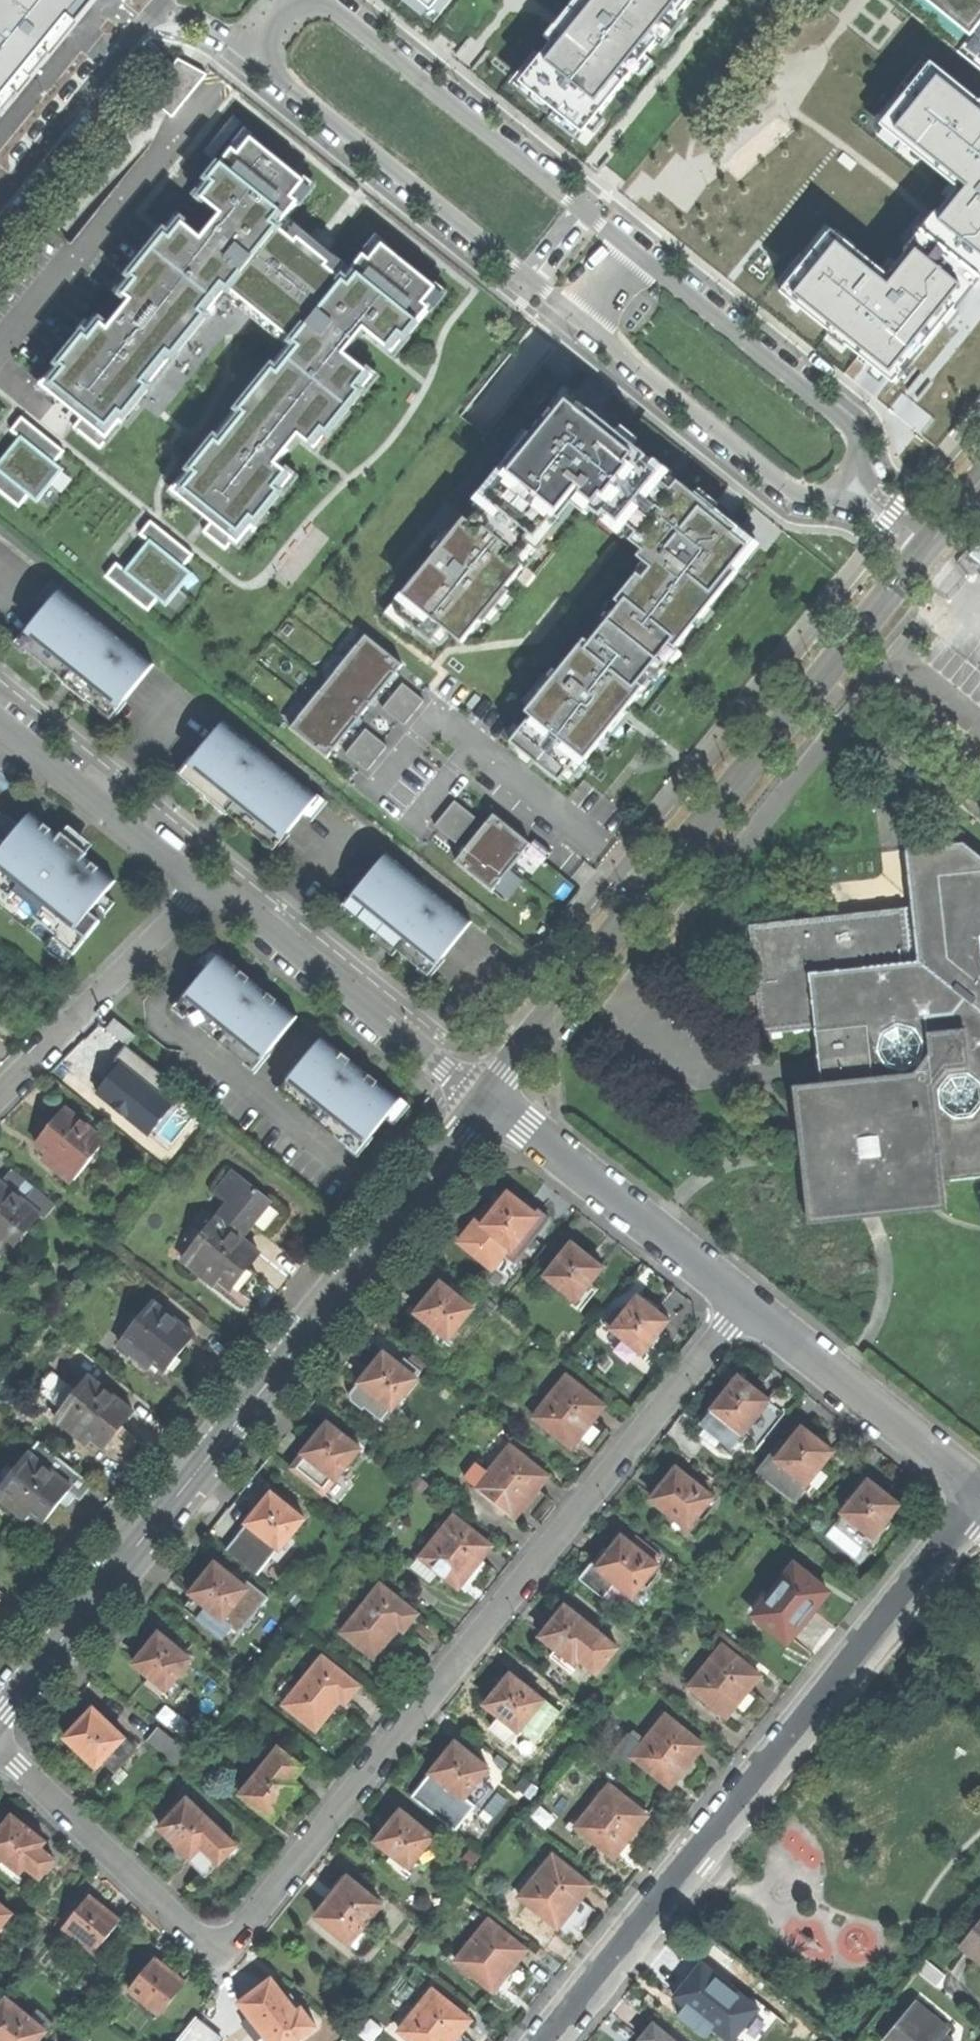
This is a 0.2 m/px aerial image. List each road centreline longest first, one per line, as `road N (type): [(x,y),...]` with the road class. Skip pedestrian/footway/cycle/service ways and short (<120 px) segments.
road 1 (residential): [(742,1300),(237,1939),(202,1944),(0,1748)]
road 2 (residential): [(488,1100),(0,1721)]
road 3 (residential): [(926,547),(488,1100)]
road 4 (residential): [(979,1507),(548,2040)]
road 5 (residential): [(294,0),(252,50),(576,314)]
road 6 (residential): [(633,252),(317,0)]
road 7 (residential): [(205,884),(488,1100)]
road 8 (residential): [(576,314),(790,488),(821,496),(855,482)]
road 9 (residential): [(855,482),(862,451),(853,427),(633,252)]
road 10 (residential): [(742,1300),(488,1100)]
road 11 (residential): [(979,1489),(742,1300)]
road 12 (residential): [(0,1094),(205,884)]
road 13 (residential): [(0,718),(205,884)]
road 14 (residential): [(0,192),(162,0)]

